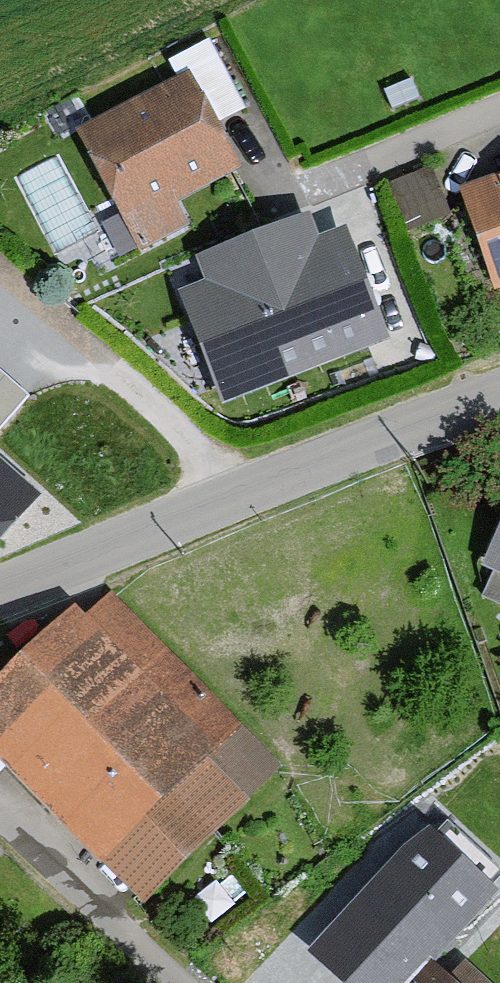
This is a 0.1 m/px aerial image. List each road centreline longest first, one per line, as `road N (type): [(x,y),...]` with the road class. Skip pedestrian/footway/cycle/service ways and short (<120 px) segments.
road 1 (tertiary): [(0,591),(99,561),(499,404)]
road 2 (residential): [(0,820),(174,982)]

